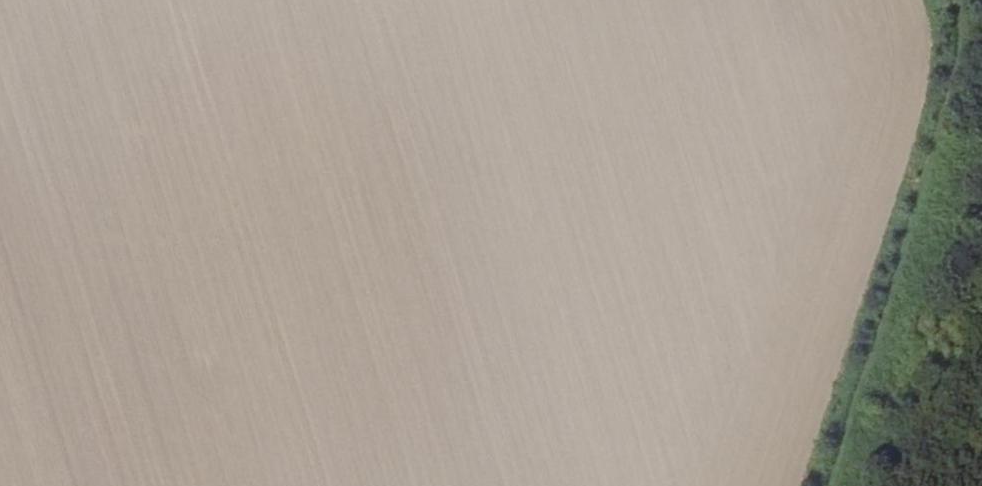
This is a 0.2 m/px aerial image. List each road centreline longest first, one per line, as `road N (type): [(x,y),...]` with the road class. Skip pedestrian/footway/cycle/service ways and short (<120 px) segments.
road 1 (track): [(837,485),(956,102),(966,27),(956,0)]

